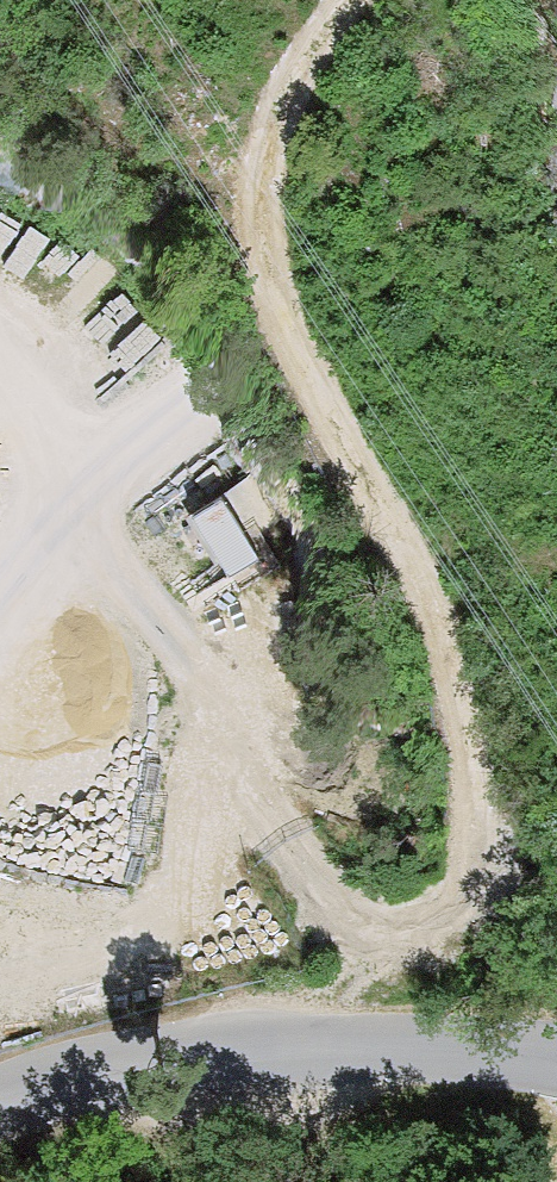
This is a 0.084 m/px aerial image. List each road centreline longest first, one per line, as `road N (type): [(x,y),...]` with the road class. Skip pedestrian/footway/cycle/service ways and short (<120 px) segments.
road 1 (track): [(271,1059),(408,977),(469,853),(462,650),(322,334),(283,205),(305,67),(346,0)]
road 2 (unclassified): [(0,1086),(24,1077),(271,1059),(556,1080)]
road 3 (unclassified): [(33,523),(212,385)]
road 4 (unclassified): [(33,523),(194,660)]

